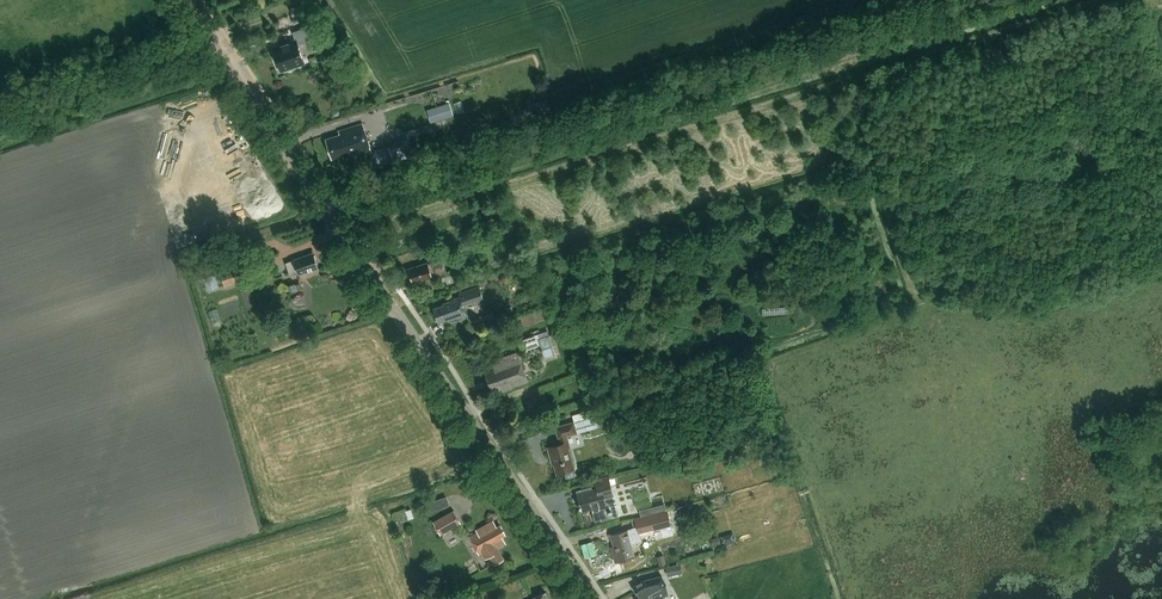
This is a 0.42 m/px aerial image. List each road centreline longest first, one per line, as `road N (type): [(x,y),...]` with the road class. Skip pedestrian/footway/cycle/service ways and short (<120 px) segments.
road 1 (unclassified): [(594,598),(182,0)]
road 2 (track): [(338,201),(982,0)]

